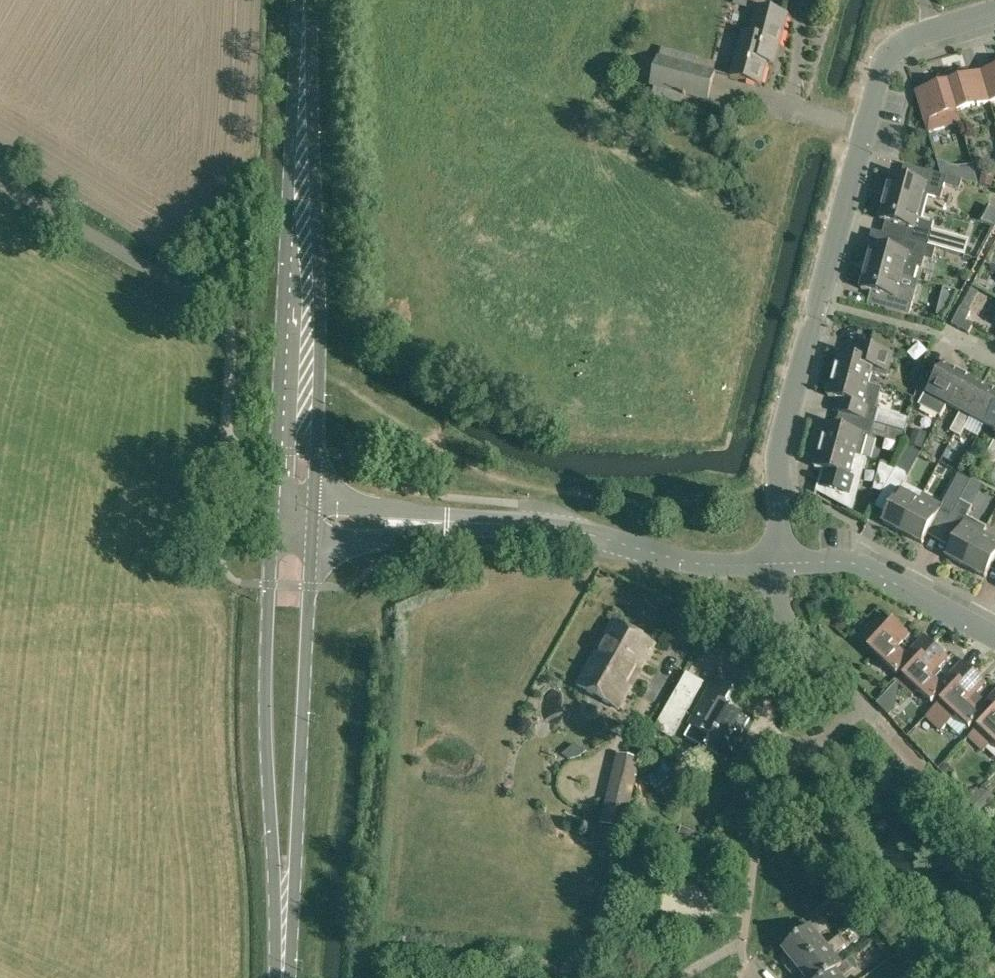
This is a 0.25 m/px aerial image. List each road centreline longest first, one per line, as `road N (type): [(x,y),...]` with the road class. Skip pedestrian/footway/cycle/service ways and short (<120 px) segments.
road 1 (residential): [(935,30),(886,59),(786,424),(781,563)]
road 2 (secondary): [(313,522),(319,246),(303,0)]
road 3 (secondary): [(300,0),(276,522)]
road 4 (residential): [(313,522),(535,529),(711,564),(781,563)]
road 5 (secondary): [(276,522),(266,659),(283,977)]
road 6 (secondary): [(287,977),(313,522)]
road 7 (residential): [(781,563),(867,565),(994,634)]
road 8 (residential): [(864,708),(778,610),(781,563)]
road 9 (unclassified): [(122,253),(0,183)]

